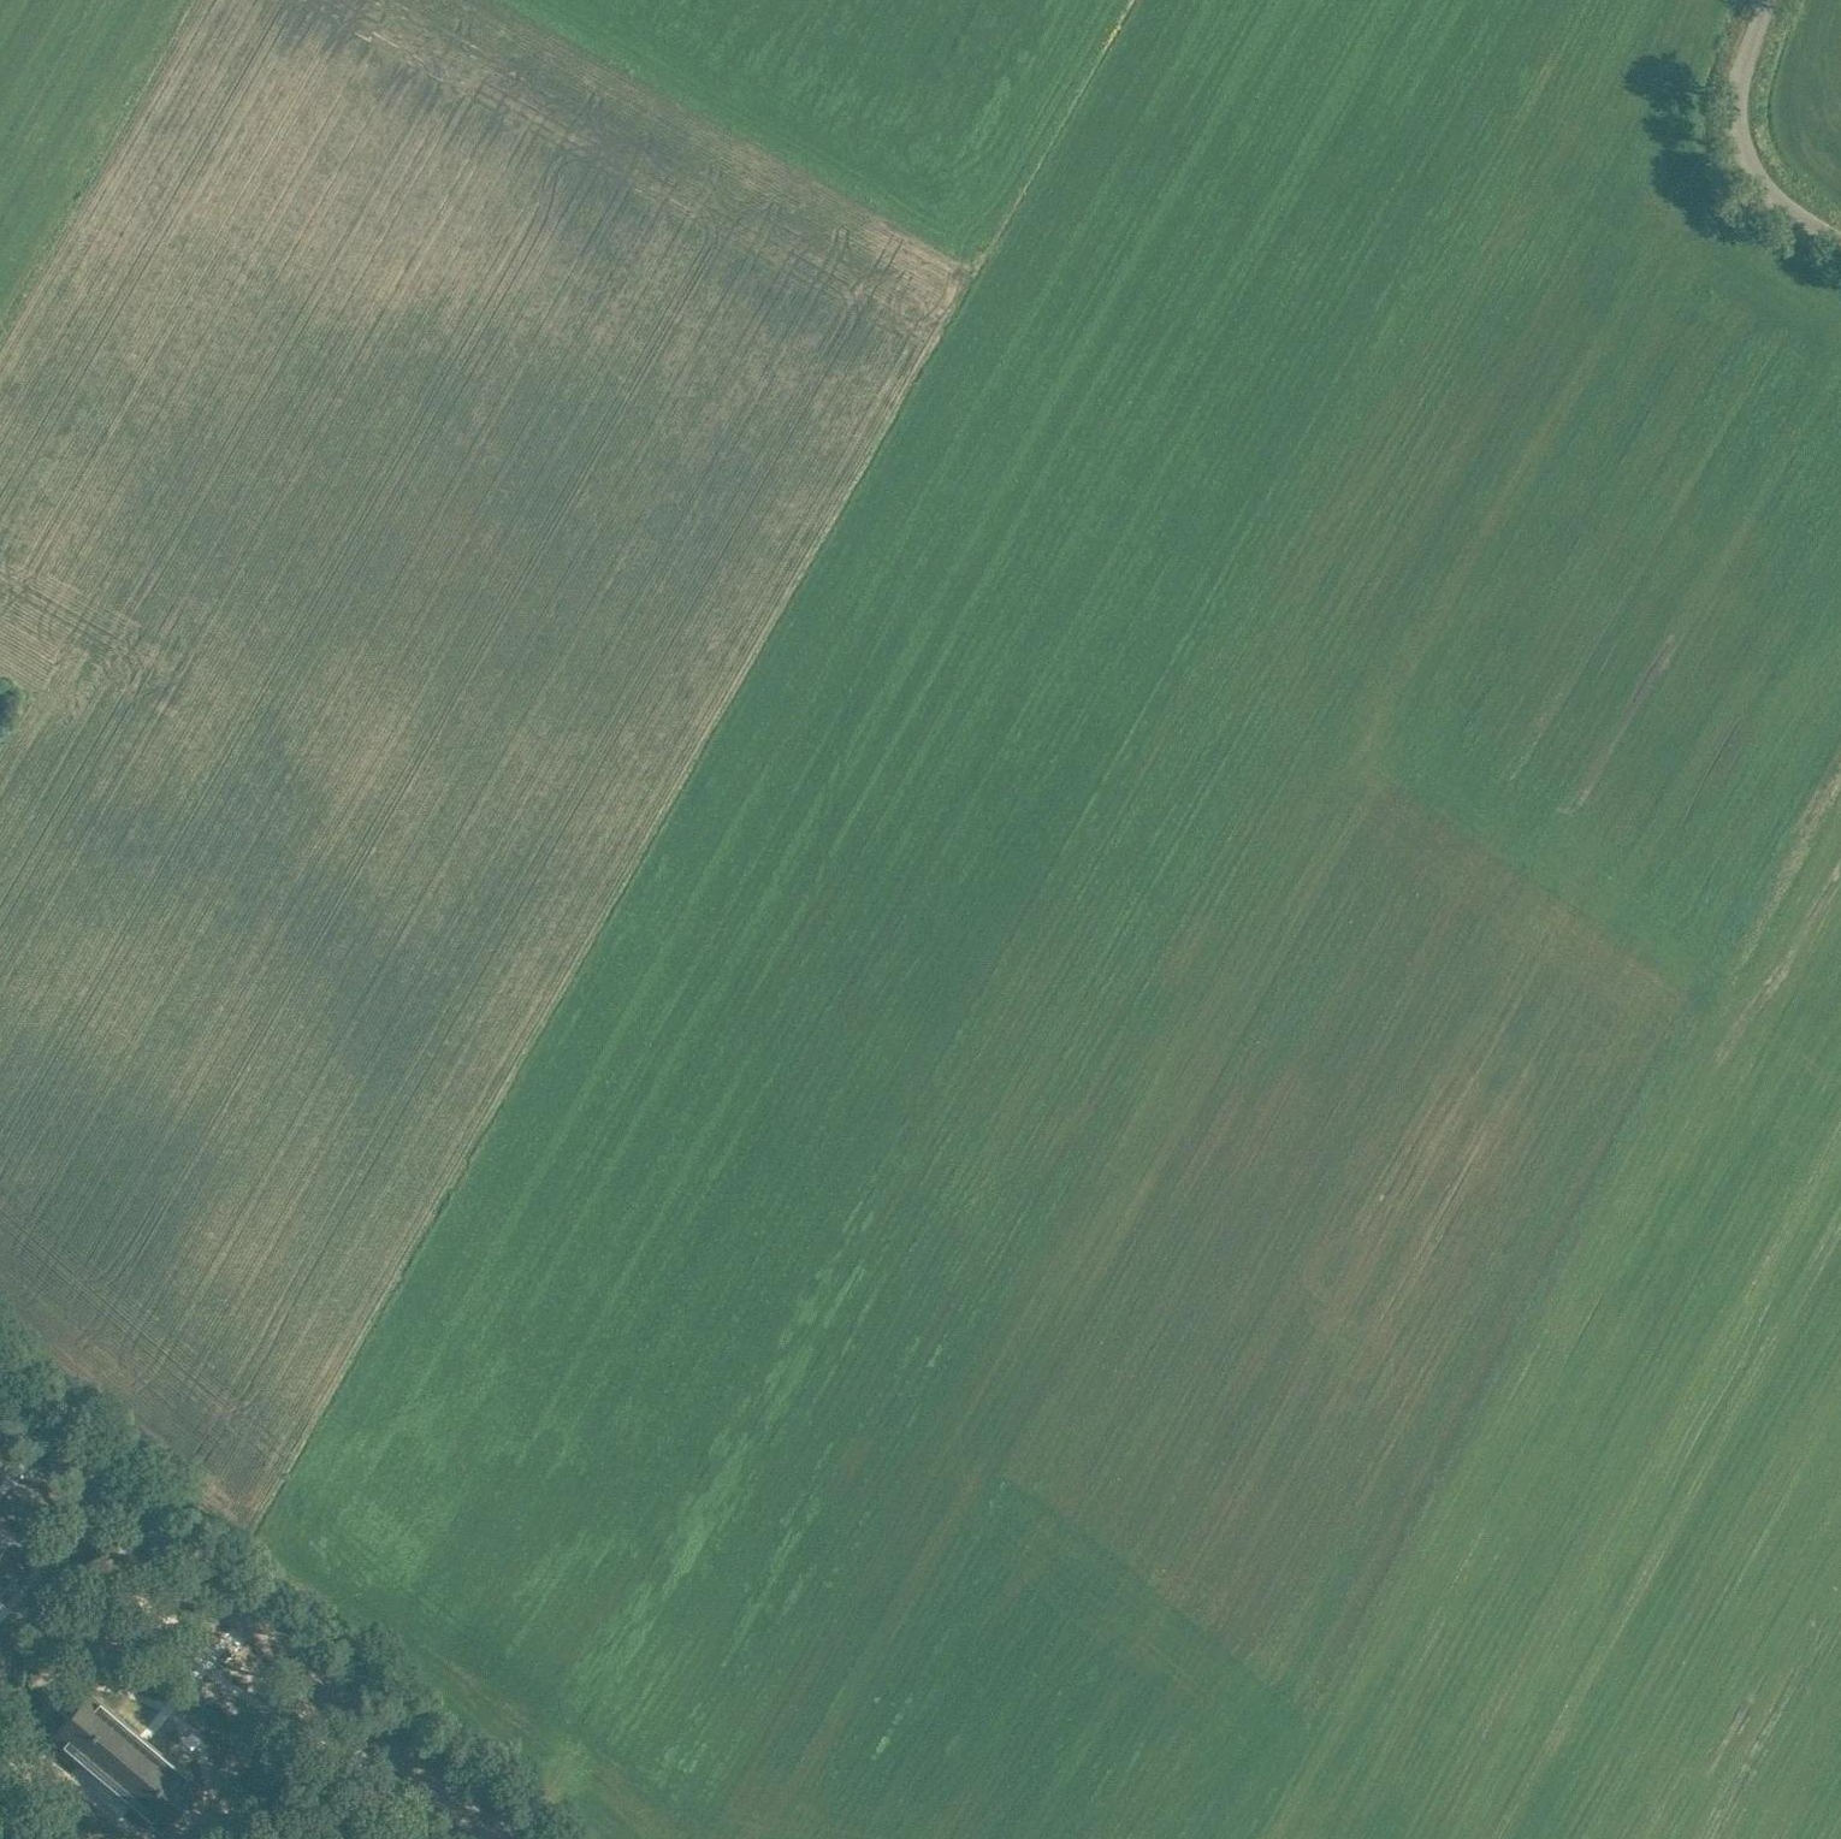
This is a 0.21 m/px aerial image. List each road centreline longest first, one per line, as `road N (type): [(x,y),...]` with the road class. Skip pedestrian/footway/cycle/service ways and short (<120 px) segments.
road 1 (unclassified): [(497,1838),(0,1405)]
road 2 (unclassified): [(1840,239),(1774,195),(1744,143),(1740,91),(1769,0)]

